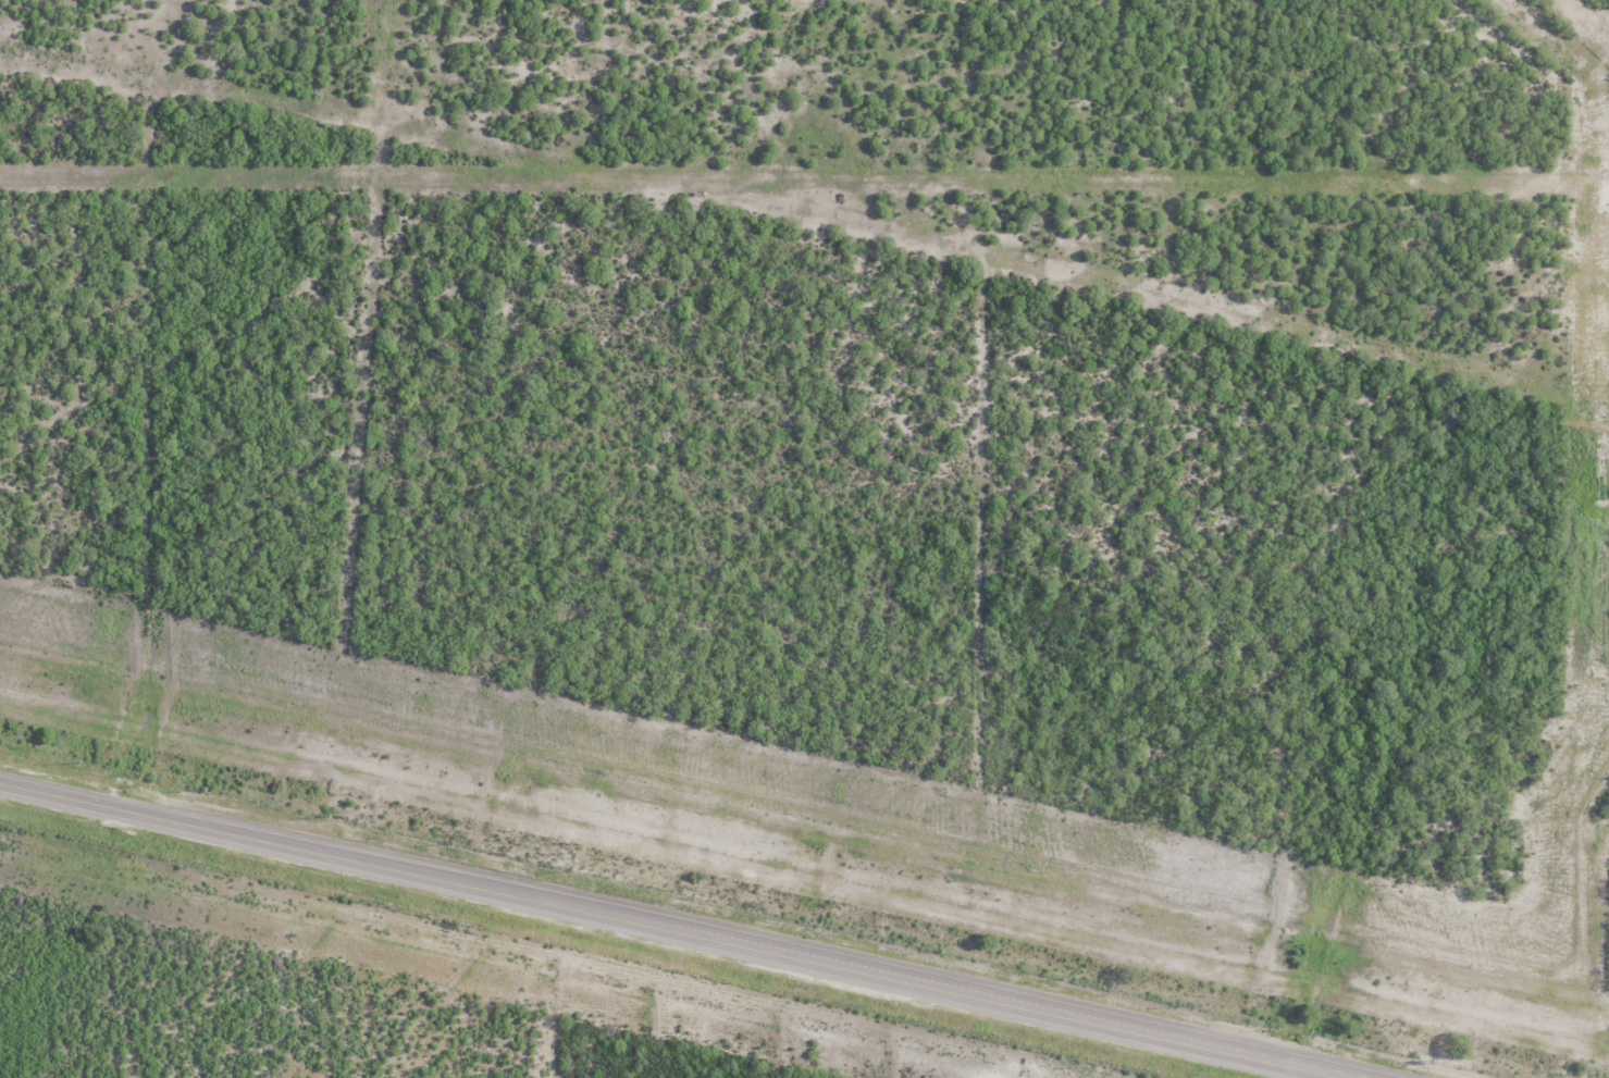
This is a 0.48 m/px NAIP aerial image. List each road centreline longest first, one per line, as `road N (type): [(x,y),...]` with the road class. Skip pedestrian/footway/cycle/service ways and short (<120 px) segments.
road 1 (primary): [(0,786),(1330,1077)]

